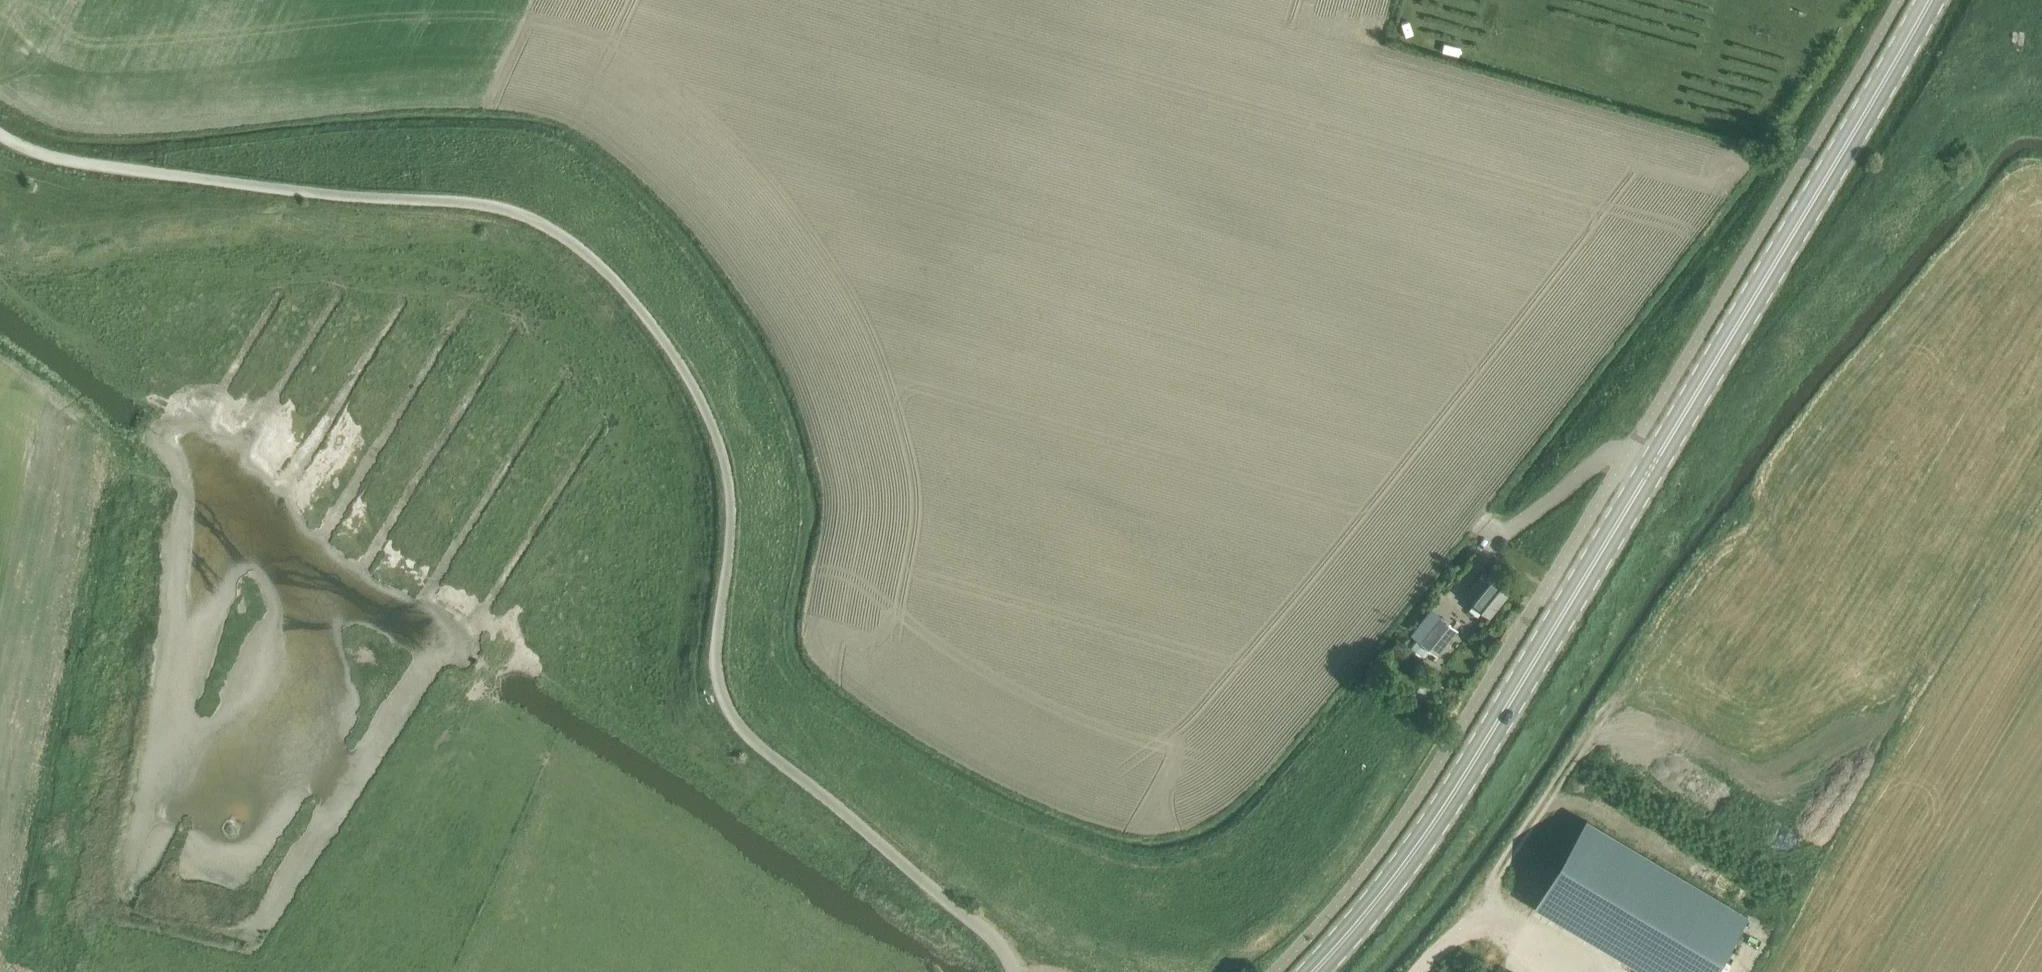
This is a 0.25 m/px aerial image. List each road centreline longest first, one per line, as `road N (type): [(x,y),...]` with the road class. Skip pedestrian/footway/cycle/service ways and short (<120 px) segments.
road 1 (unclassified): [(1007,971),(991,931),(706,721),(691,667),(712,565),(703,440),(669,355),(588,264),(534,219),(175,167),(64,165),(0,133)]
road 2 (secondary): [(1312,971),(1457,791),(1926,0)]

